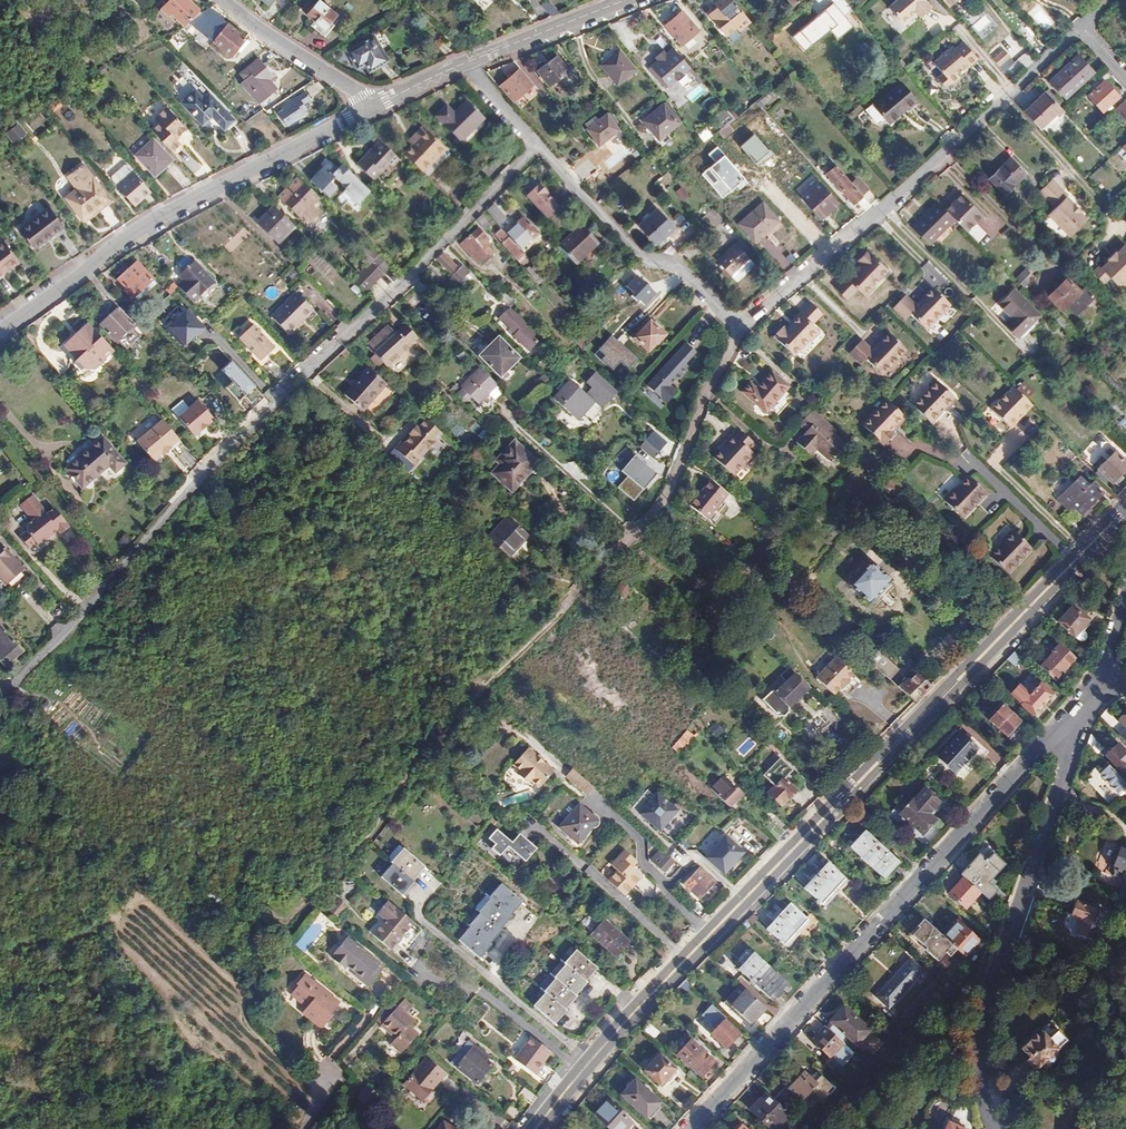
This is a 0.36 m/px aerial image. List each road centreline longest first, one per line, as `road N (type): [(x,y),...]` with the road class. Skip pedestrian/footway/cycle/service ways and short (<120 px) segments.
road 1 (tertiary): [(1118,508),(705,930),(523,1128)]
road 2 (tertiary): [(538,1128),(1125,517)]
road 3 (residential): [(541,145),(199,476),(10,690),(0,720)]
road 4 (track): [(331,1090),(263,1029),(260,1008),(291,932),(468,708),(568,614)]
road 5 (residential): [(691,1128),(1070,714),(1091,701)]
road 6 (residential): [(1080,28),(740,328)]
road 7 (residential): [(1091,701),(977,1027),(978,1077),(995,1128)]
road 8 (residential): [(374,107),(155,220),(0,332)]
road 9 (track): [(0,1041),(188,851),(291,932)]
road 10 (residential): [(740,328),(673,499),(568,614)]
road 11 (residential): [(541,145),(642,260),(675,265),(740,328)]
road 12 (residential): [(218,0),(374,107)]
road 13 (residential): [(466,63),(630,0)]

